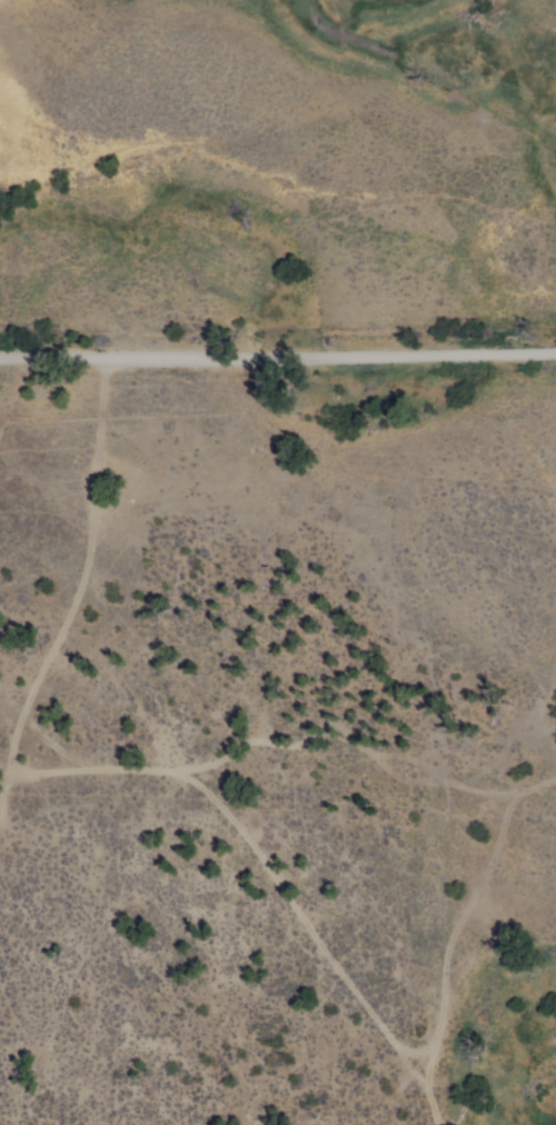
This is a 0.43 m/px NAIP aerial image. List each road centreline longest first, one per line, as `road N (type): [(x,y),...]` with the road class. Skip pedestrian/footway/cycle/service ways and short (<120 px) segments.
road 1 (residential): [(555,353),(0,357)]

